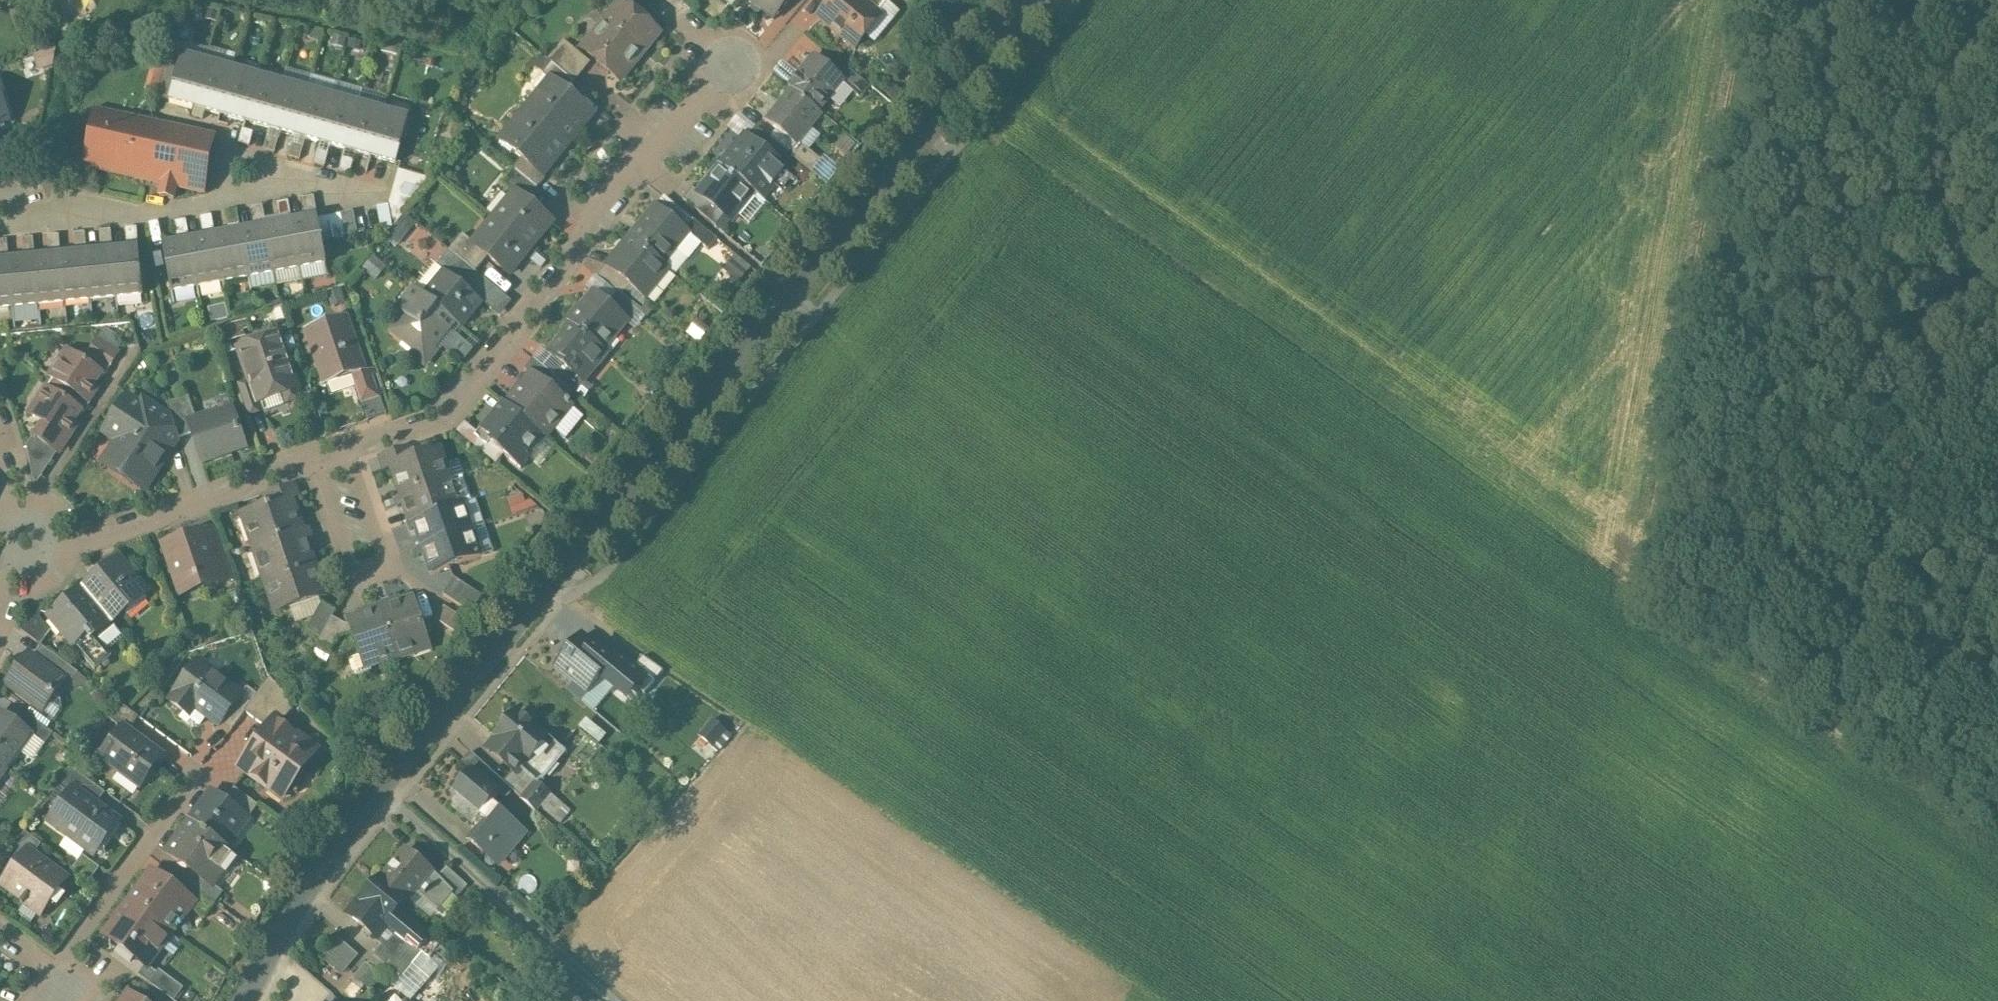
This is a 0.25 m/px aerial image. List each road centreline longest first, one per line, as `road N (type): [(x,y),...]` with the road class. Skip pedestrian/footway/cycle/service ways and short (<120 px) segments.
road 1 (tertiary): [(248,1000),(304,897),(382,792),(1032,0)]
road 2 (residential): [(348,448),(435,420),(737,67)]
road 3 (track): [(612,1000),(382,792)]
road 4 (residential): [(22,549),(309,460)]
road 5 (residential): [(309,460),(351,576),(389,562),(348,448)]
road 6 (residential): [(0,230),(221,199)]
road 7 (residential): [(78,942),(188,793)]
road 8 (residential): [(287,184),(285,169),(230,154),(221,199)]

